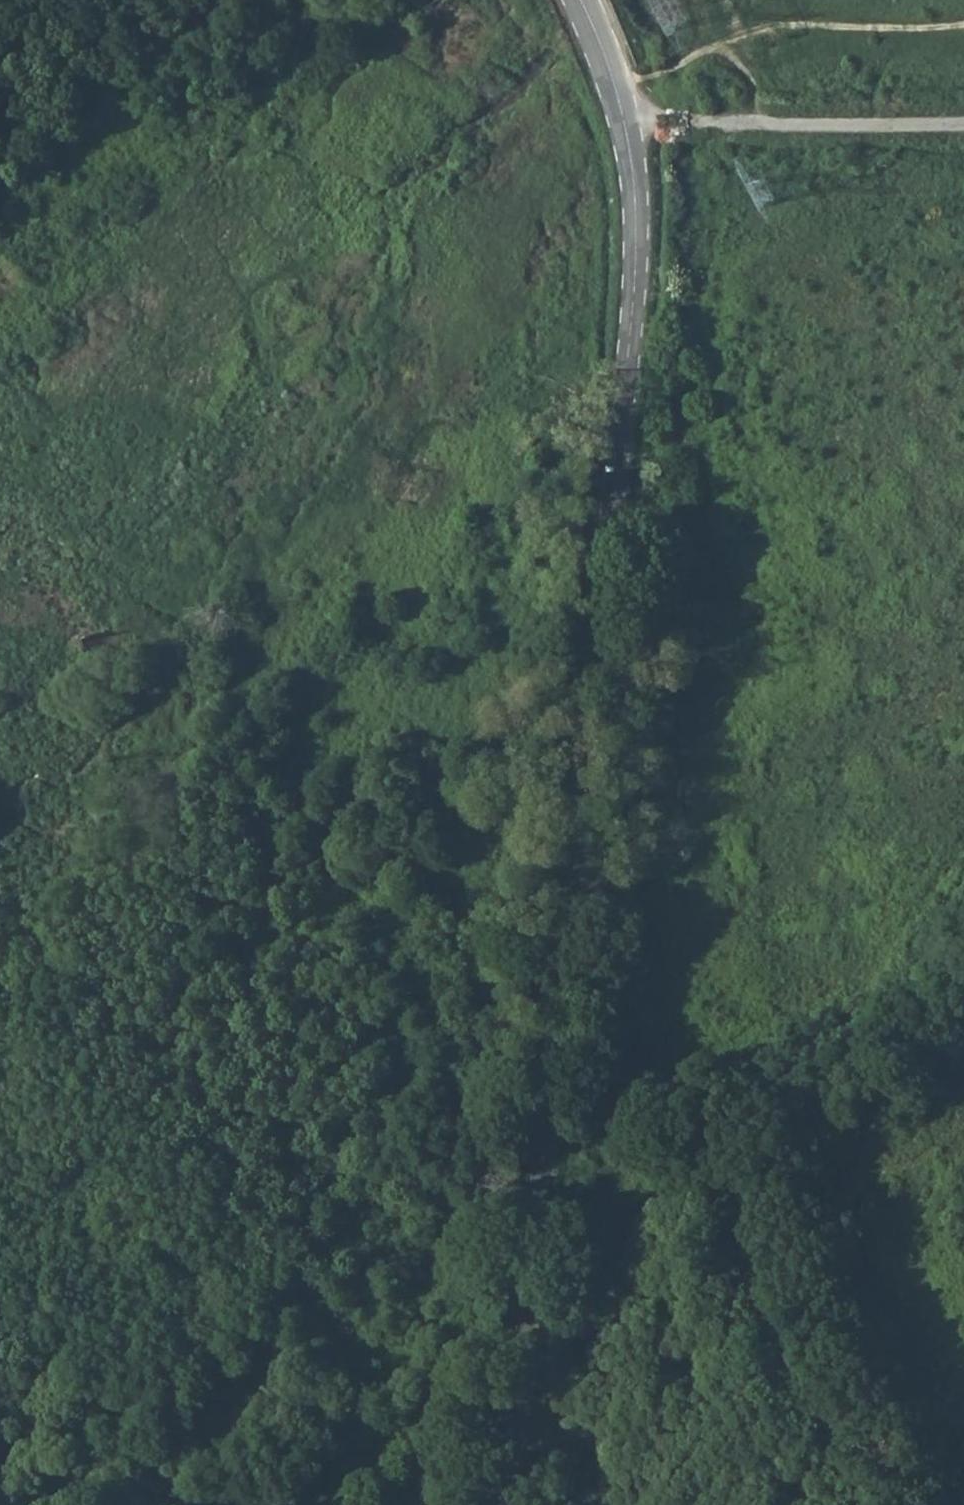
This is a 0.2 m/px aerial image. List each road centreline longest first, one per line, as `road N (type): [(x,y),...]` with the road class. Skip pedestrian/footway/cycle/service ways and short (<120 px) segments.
road 1 (tertiary): [(626,120),(636,182),(635,274),(512,1504)]
road 2 (unclassified): [(626,120),(963,118)]
road 3 (tertiary): [(580,0),(626,120)]

